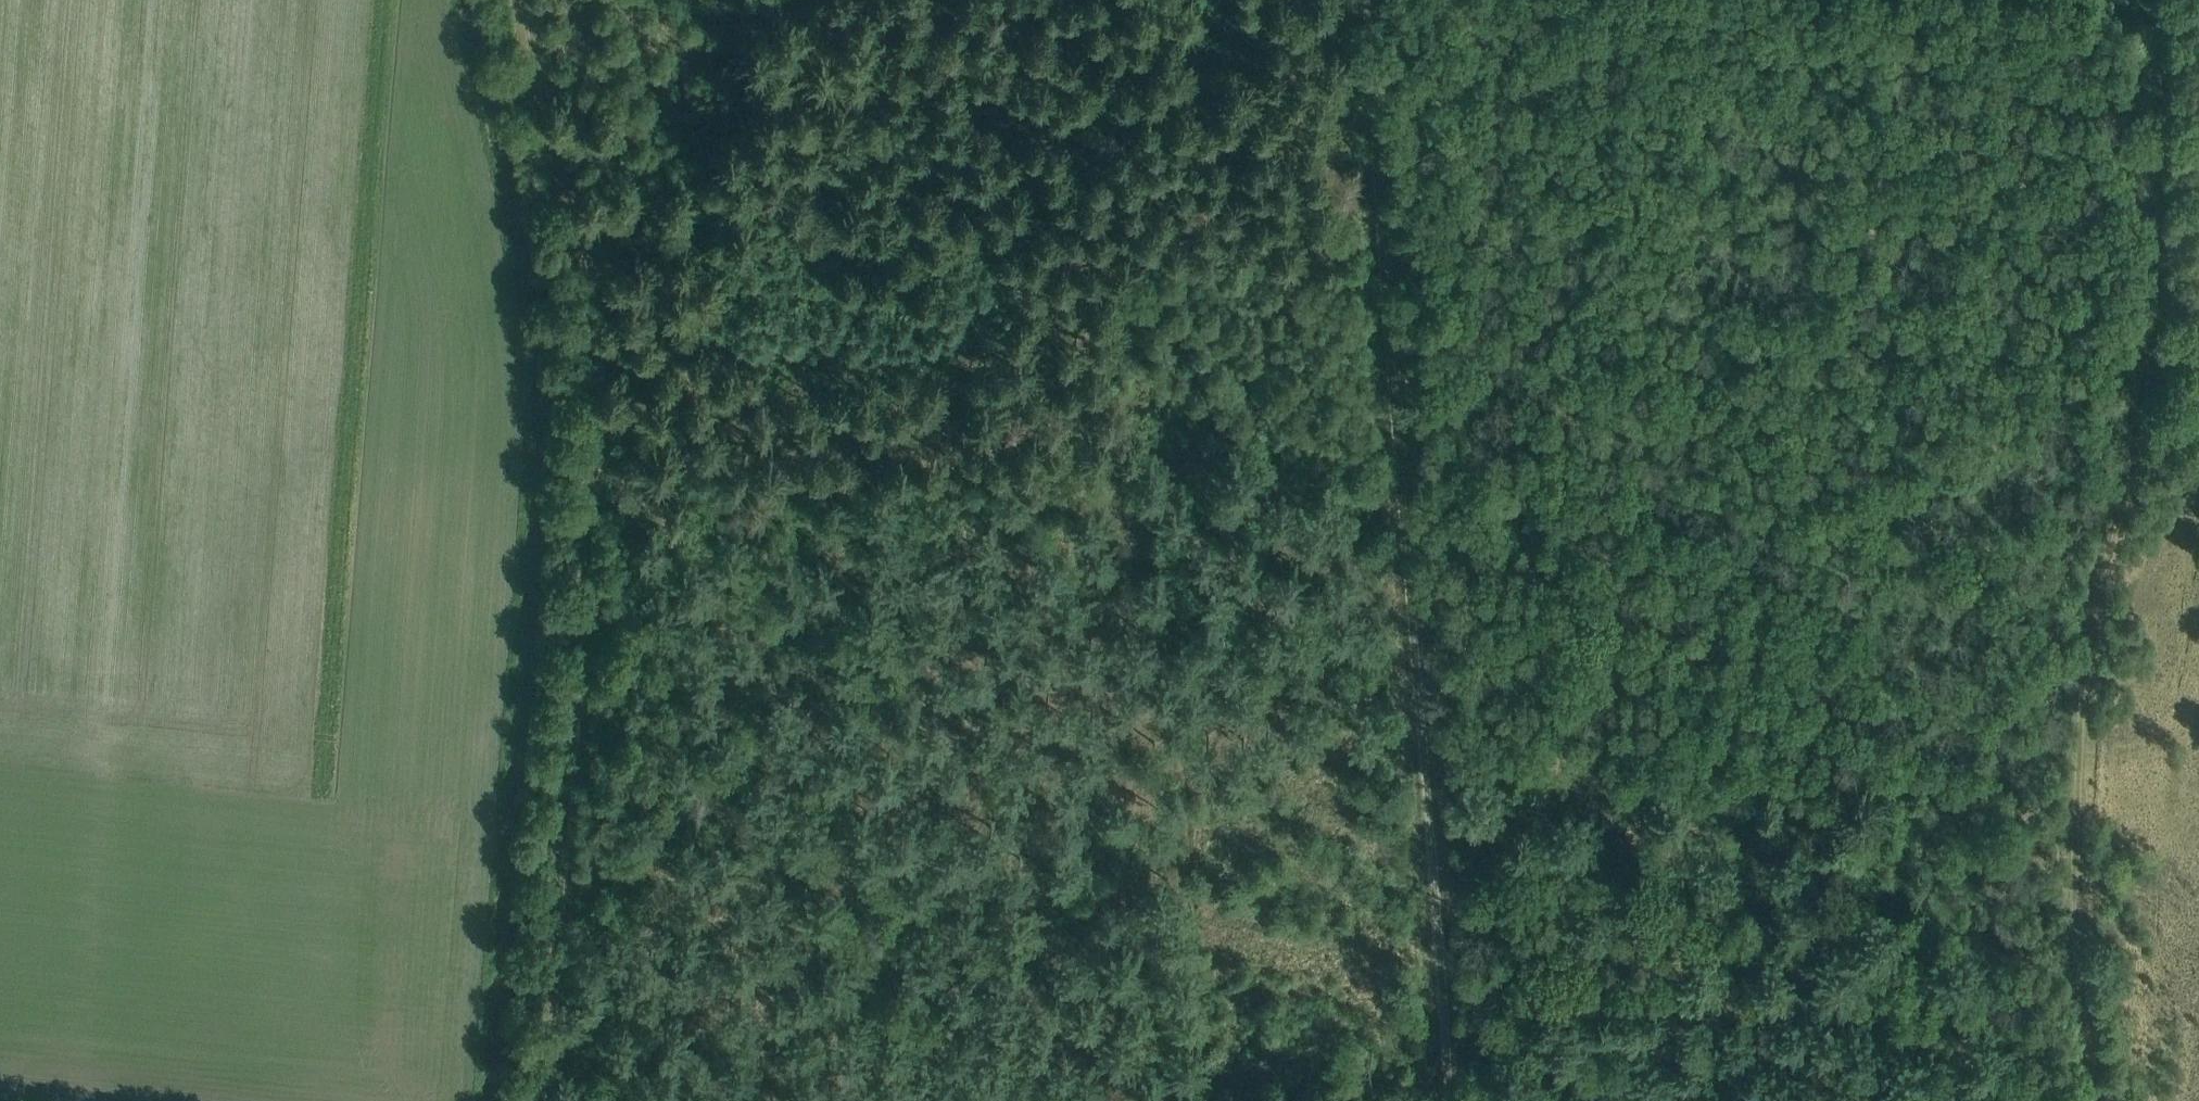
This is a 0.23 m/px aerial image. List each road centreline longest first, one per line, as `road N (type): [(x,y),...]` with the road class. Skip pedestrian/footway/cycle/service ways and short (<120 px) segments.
road 1 (track): [(2136,0),(2141,369),(2135,422),(2070,657),(2059,782),(2057,846),(2084,1100)]
road 2 (track): [(540,1100),(579,406),(575,328),(513,0)]
road 3 (track): [(1445,1100),(1349,0)]

